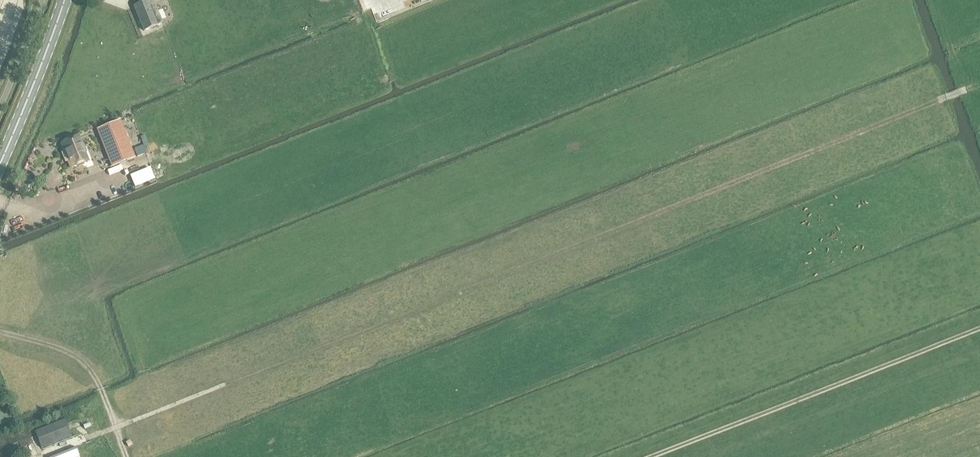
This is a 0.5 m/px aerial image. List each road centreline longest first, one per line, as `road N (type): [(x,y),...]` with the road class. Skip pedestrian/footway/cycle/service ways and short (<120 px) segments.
road 1 (track): [(660,456),(979,330)]
road 2 (track): [(0,331),(87,365),(126,456)]
road 3 (primary): [(0,158),(65,0)]

